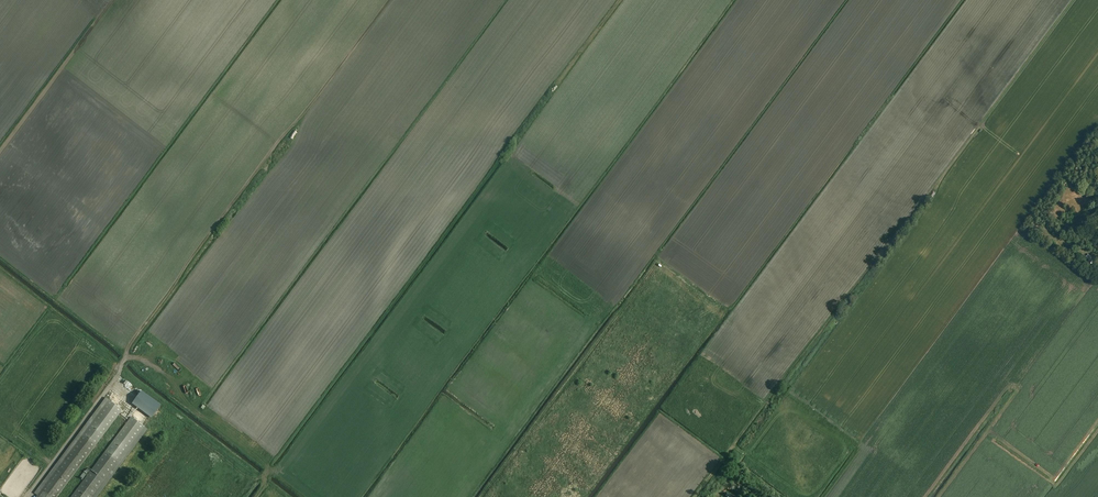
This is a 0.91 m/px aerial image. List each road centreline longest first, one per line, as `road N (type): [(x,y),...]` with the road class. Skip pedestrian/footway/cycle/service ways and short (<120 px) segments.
road 1 (track): [(386,0),(184,268),(118,376)]

